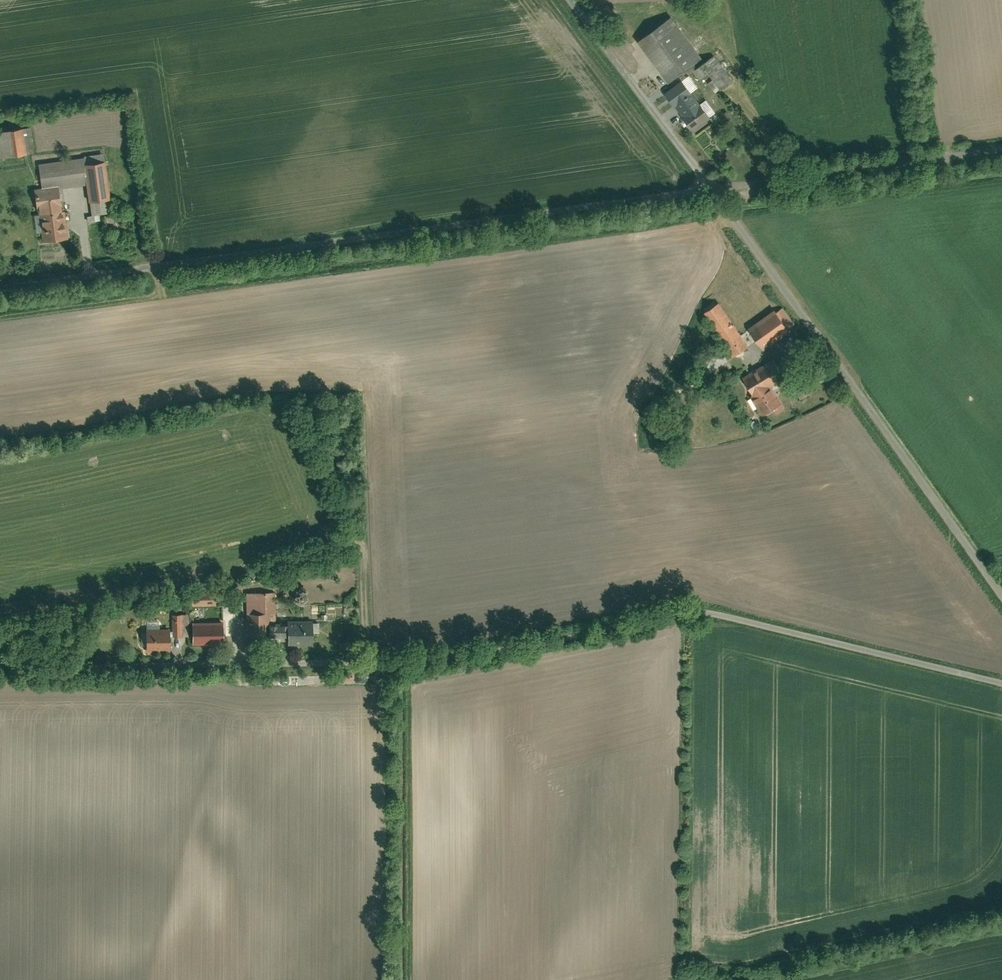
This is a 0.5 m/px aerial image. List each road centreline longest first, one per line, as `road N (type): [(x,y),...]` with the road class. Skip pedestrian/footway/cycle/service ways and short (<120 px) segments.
road 1 (residential): [(1001,684),(713,605),(406,663),(143,661),(0,651)]
road 2 (residential): [(711,185),(0,287)]
road 3 (residential): [(711,185),(1001,596)]
road 4 (residential): [(1001,146),(711,185)]
road 5 (residential): [(573,0),(711,185)]

